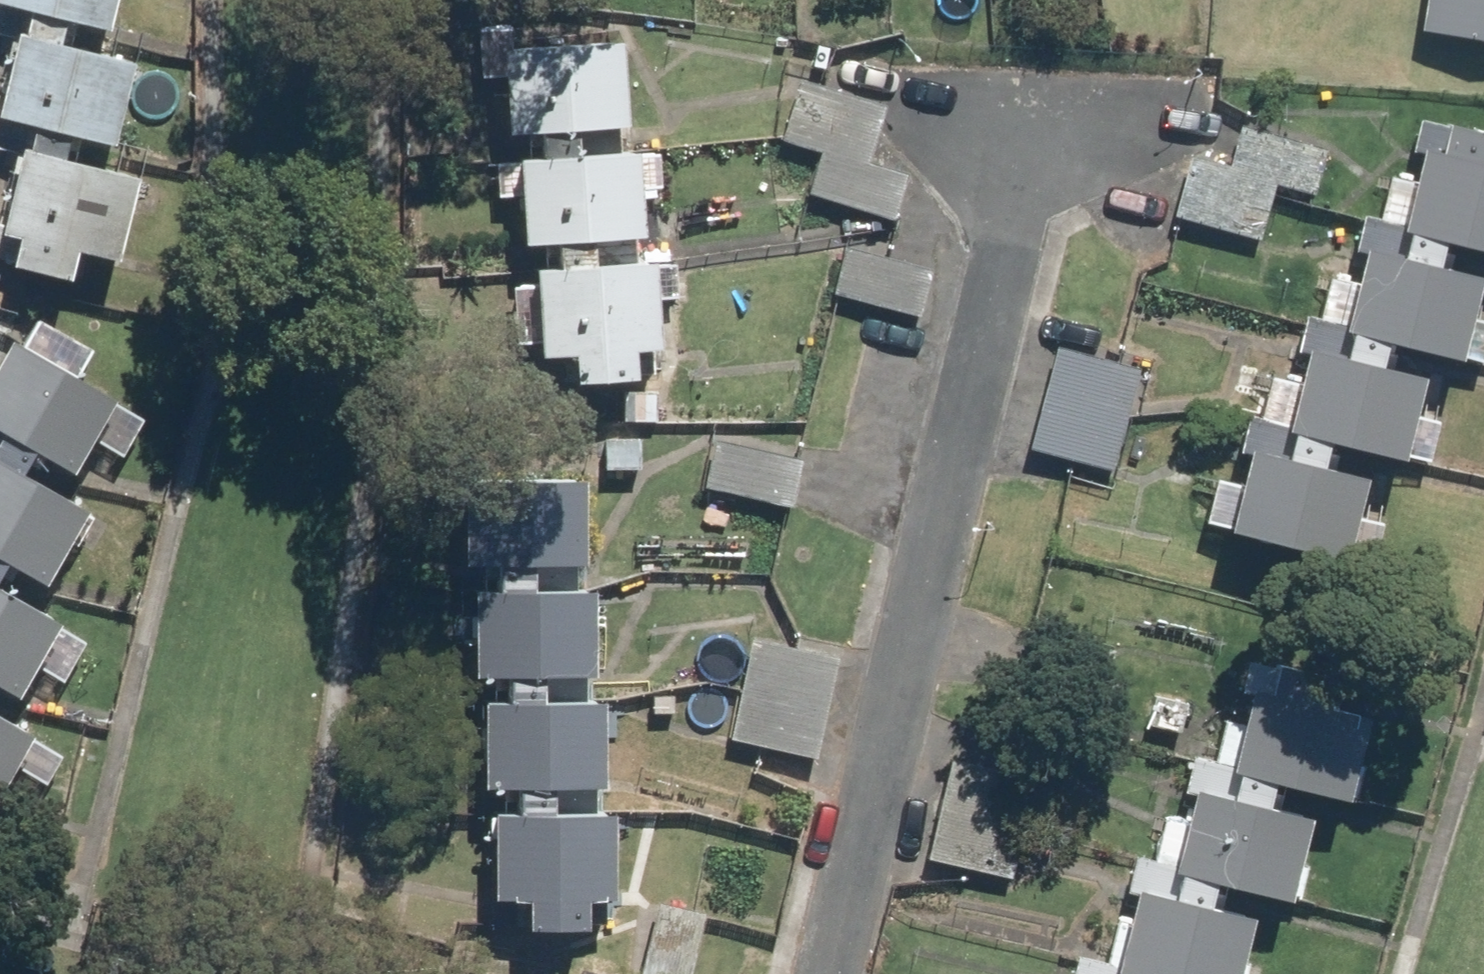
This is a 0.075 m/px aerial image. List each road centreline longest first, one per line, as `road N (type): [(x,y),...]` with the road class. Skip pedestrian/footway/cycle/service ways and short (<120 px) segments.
road 1 (residential): [(1033,127),(829,973)]

